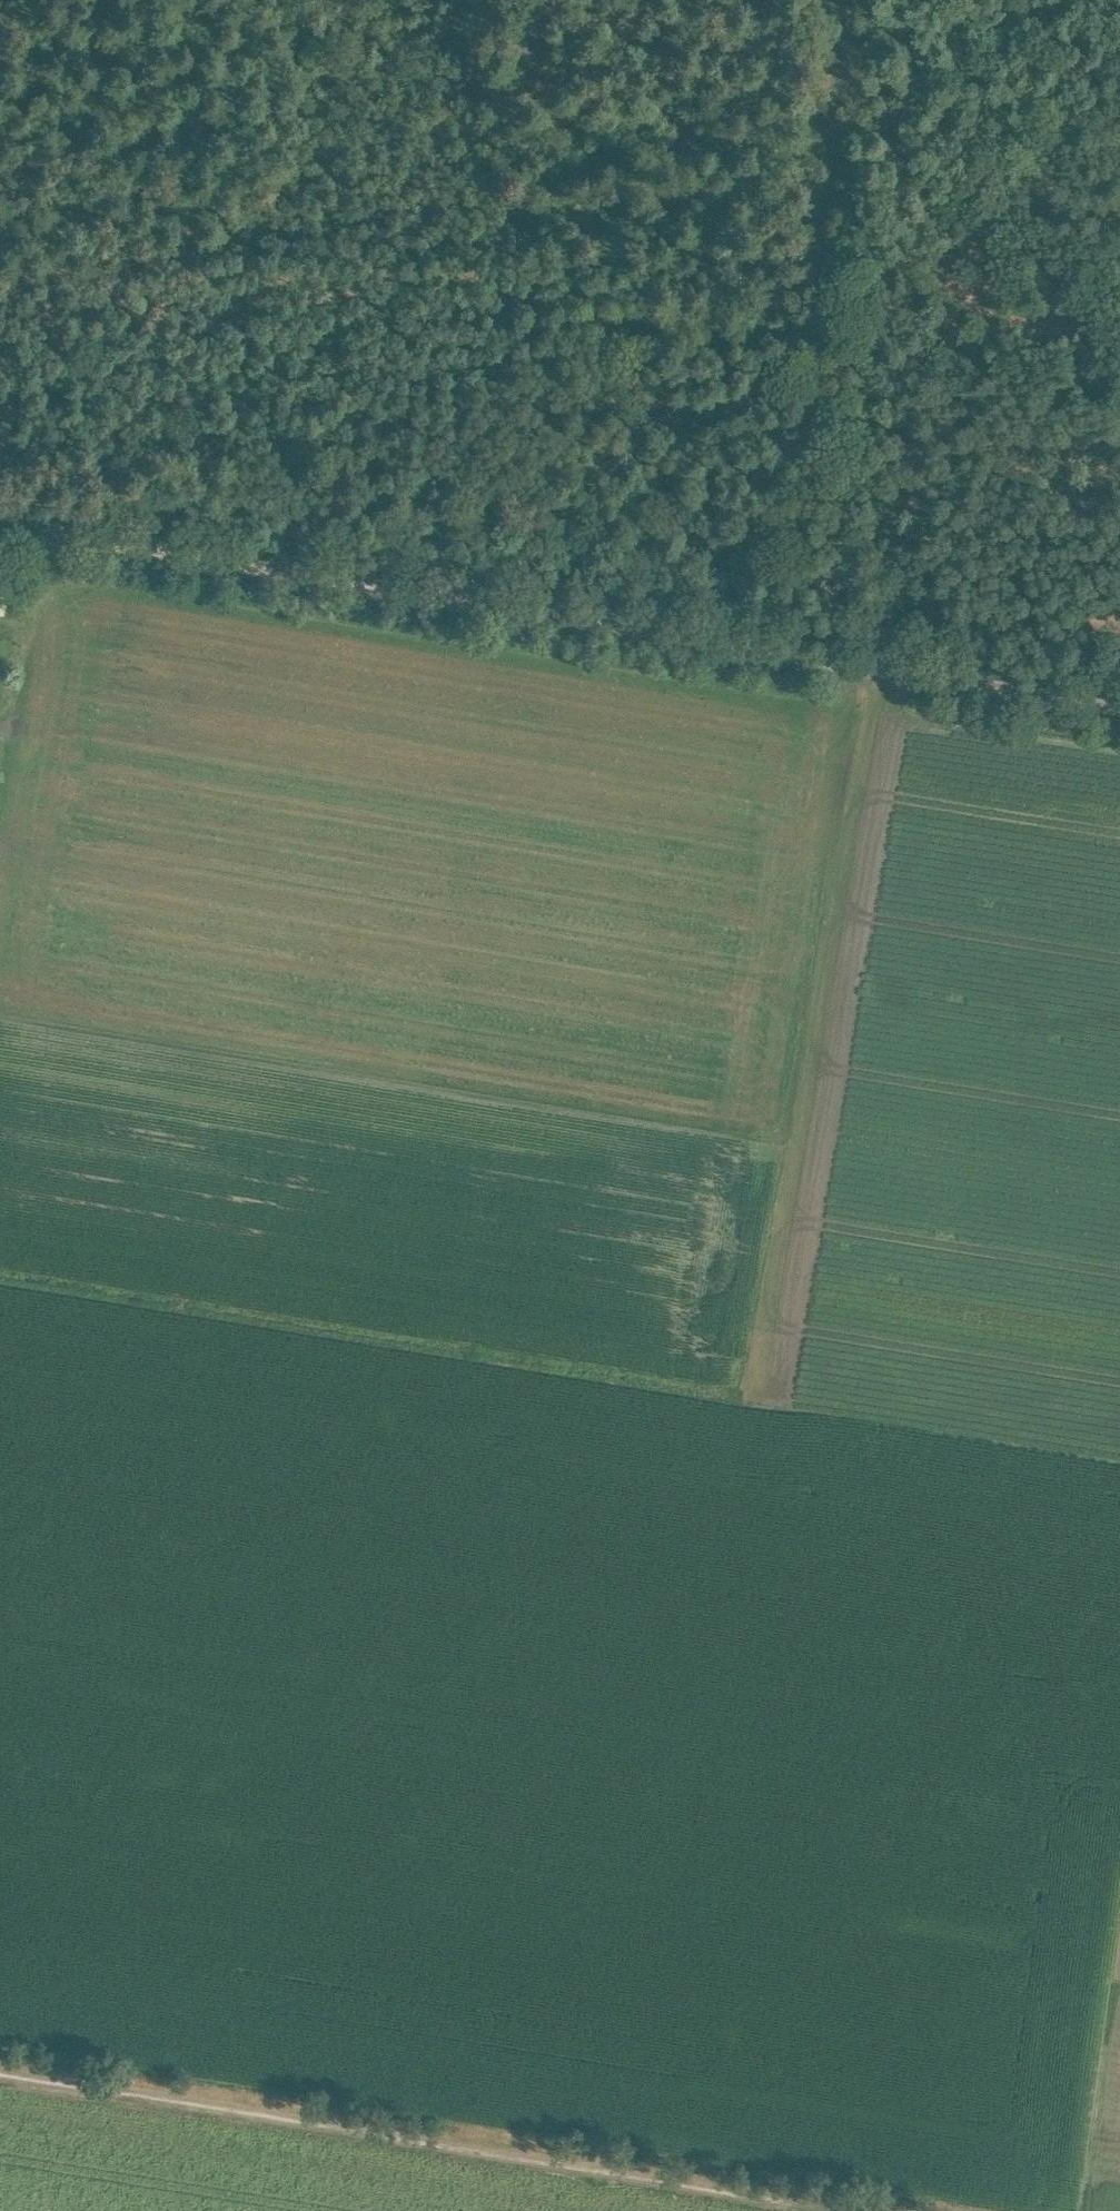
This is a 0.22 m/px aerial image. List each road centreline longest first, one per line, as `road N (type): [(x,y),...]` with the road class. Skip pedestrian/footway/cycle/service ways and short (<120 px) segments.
road 1 (track): [(0,532),(1119,714)]
road 2 (track): [(0,2073),(843,2210)]

